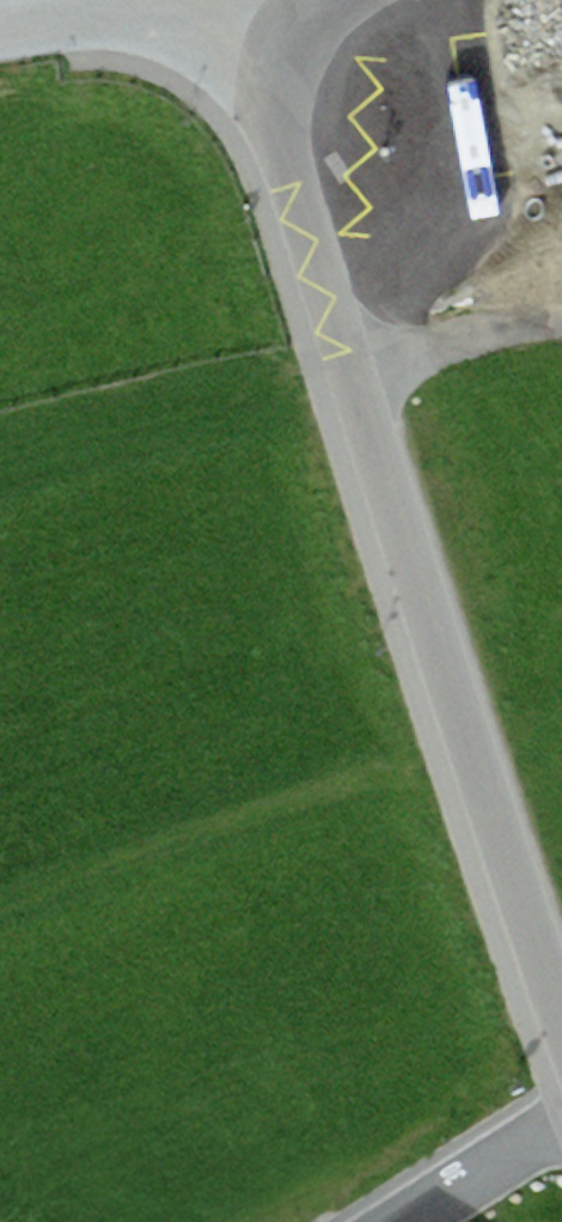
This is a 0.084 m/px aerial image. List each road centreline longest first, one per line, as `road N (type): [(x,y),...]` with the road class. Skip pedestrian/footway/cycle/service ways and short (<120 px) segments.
road 1 (unclassified): [(277,23),(282,143),(506,878),(561,1014)]
road 2 (tertiary): [(0,28),(190,16),(277,23)]
road 3 (residential): [(561,1118),(402,1221)]

